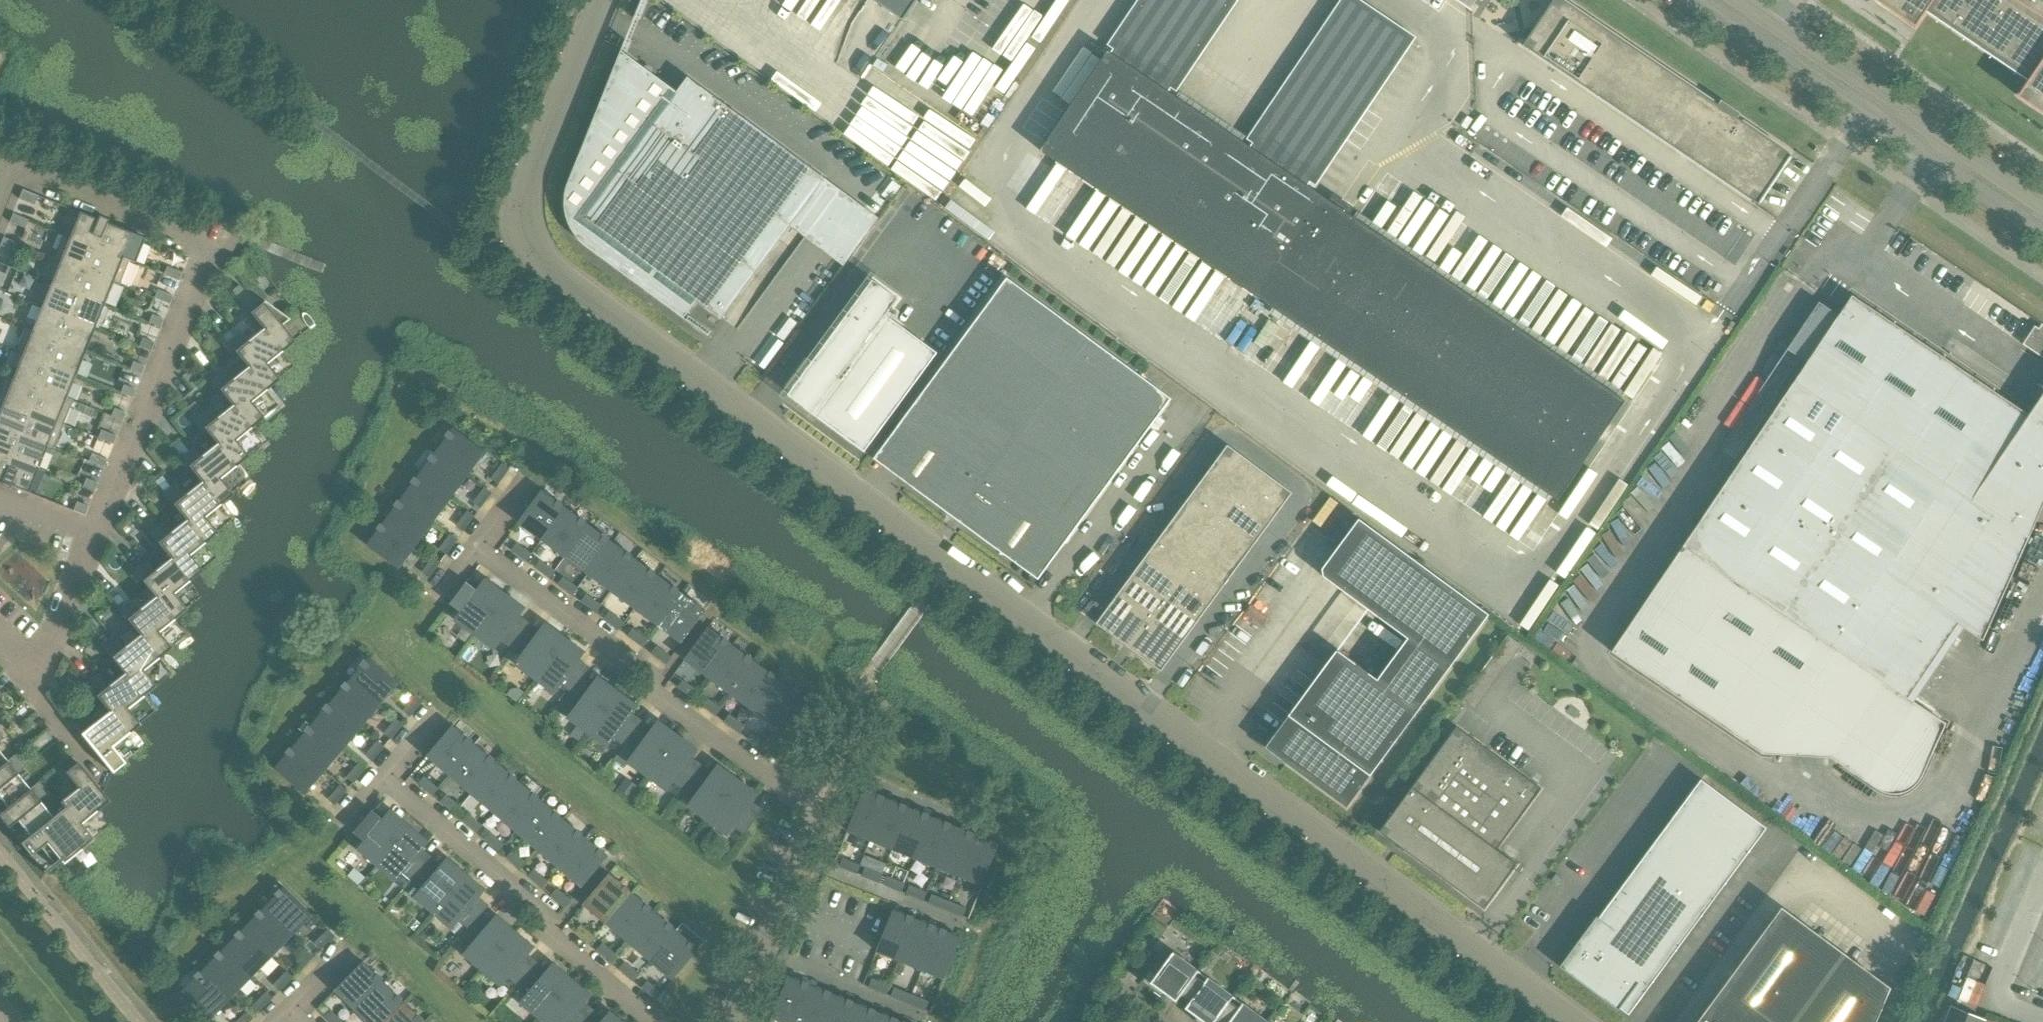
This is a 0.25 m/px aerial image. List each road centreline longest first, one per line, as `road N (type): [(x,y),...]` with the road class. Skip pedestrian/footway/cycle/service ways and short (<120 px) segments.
road 1 (residential): [(1583,1021),(559,273),(530,234),(532,187),(606,0)]
road 2 (residential): [(813,811),(654,690),(631,658),(478,548)]
road 3 (tertiary): [(2042,222),(1714,0)]
road 4 (residential): [(388,776),(532,901),(549,939),(658,1021)]
road 5 (residential): [(99,530),(204,250)]
road 6 (residential): [(204,250),(30,172),(7,178),(0,196)]
road 7 (residential): [(813,811),(830,767),(1000,835)]
road 8 (residential): [(796,857),(964,925)]
road 9 (residential): [(761,949),(926,1019)]
road 10 (residential): [(34,684),(99,530)]

